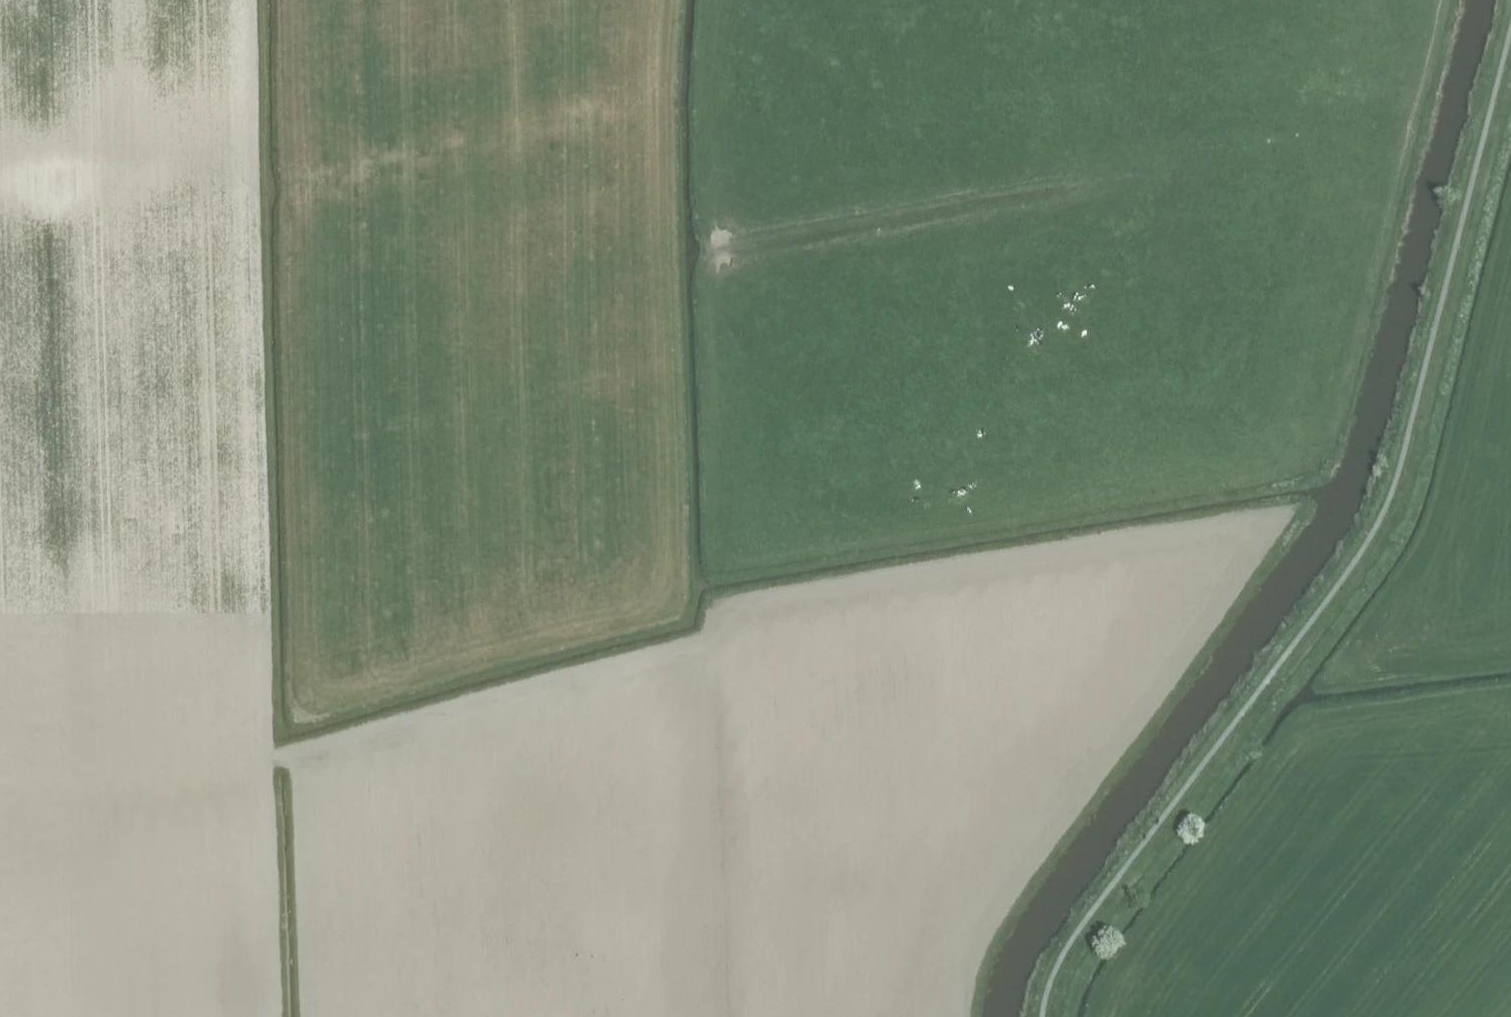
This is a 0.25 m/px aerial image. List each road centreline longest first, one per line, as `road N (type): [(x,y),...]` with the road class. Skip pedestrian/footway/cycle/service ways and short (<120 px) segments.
road 1 (track): [(1510,69),(1400,497),(1334,605),(1078,944),(1051,1016)]

